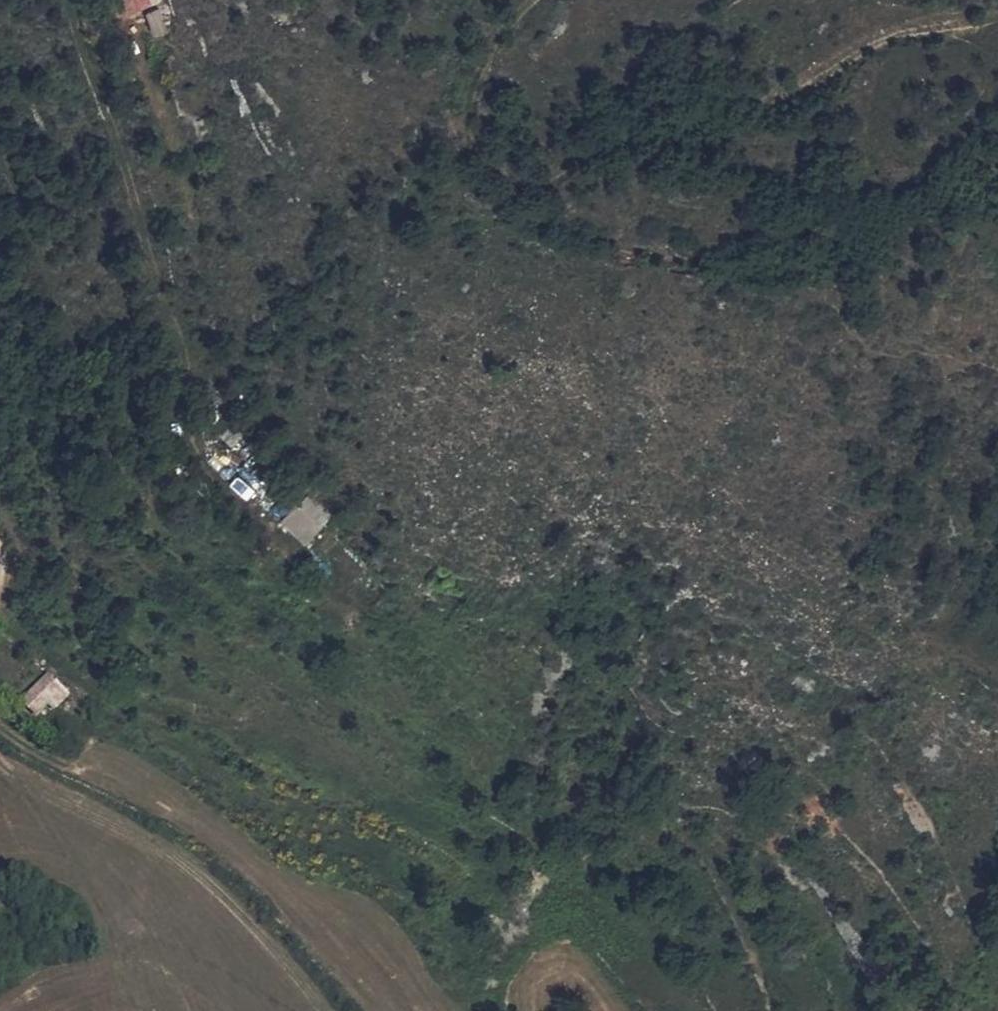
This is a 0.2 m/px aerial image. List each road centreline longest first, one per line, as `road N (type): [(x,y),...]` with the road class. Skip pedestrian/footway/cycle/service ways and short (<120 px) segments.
road 1 (track): [(0,765),(187,868),(259,936),(318,1010)]
road 2 (track): [(474,127),(487,51),(541,0)]

